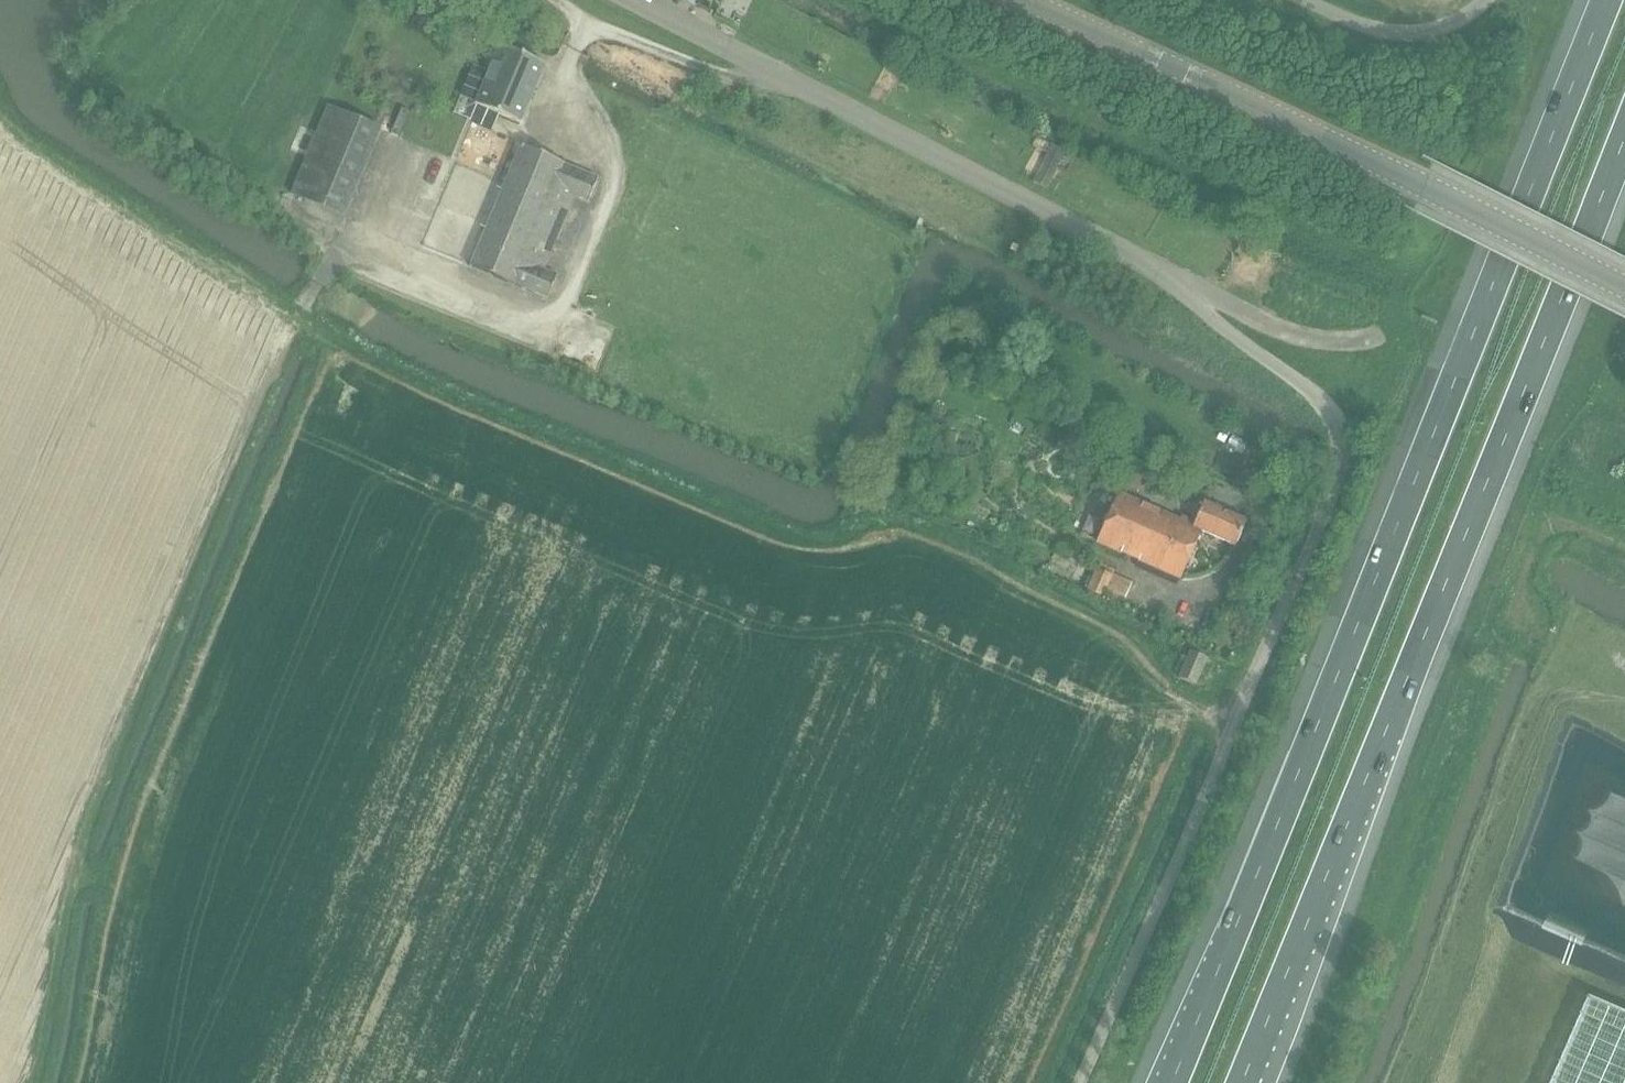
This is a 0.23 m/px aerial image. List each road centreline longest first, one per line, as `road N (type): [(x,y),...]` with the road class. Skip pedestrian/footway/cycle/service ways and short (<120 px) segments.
road 1 (unclassified): [(1078,1082),(1341,466),(1346,442),(1337,418),(1164,279),(627,0)]
road 2 (motorway): [(1608,0),(1174,1082)]
road 3 (motorway): [(1242,1082),(1624,138)]
road 4 (track): [(375,251),(341,254),(305,307),(106,791),(41,1082)]
road 5 (unclassified): [(1624,289),(1020,0)]
road 6 (unclassified): [(1302,0),(1358,25),(1412,32),(1454,22),(1488,0)]

